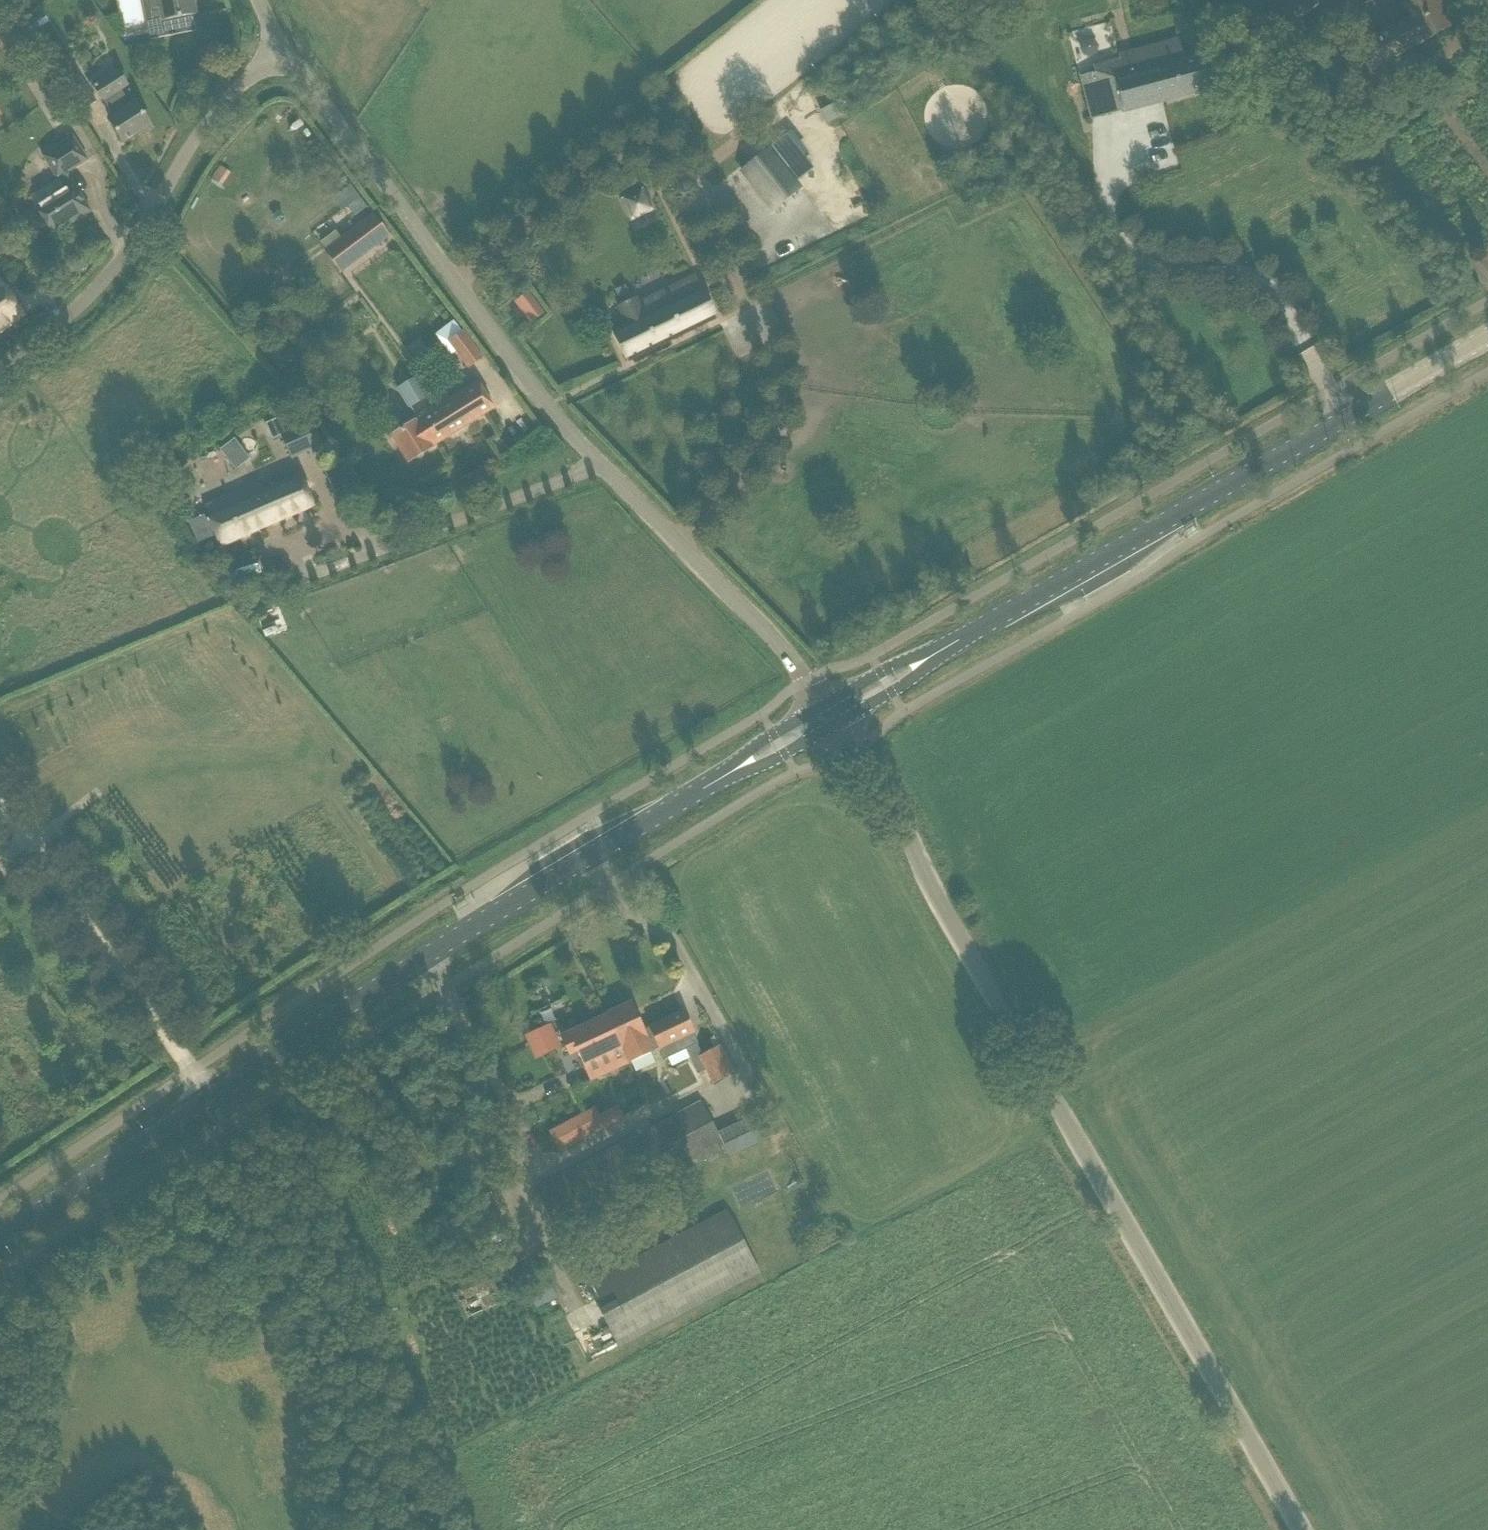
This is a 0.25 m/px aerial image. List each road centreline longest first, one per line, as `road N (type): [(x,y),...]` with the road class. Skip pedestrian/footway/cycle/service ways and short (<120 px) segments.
road 1 (residential): [(1300,1529),(927,882),(889,791),(852,750)]
road 2 (tertiary): [(0,1240),(488,917),(733,774)]
road 3 (unclassified): [(821,707),(783,651),(548,408),(287,52)]
road 4 (tertiary): [(928,661),(1487,335)]
road 5 (unclassified): [(0,371),(74,312),(131,246),(226,102),(287,52)]
road 6 (unclassified): [(1487,285),(1206,0)]
road 7 (track): [(210,1101),(0,805)]

